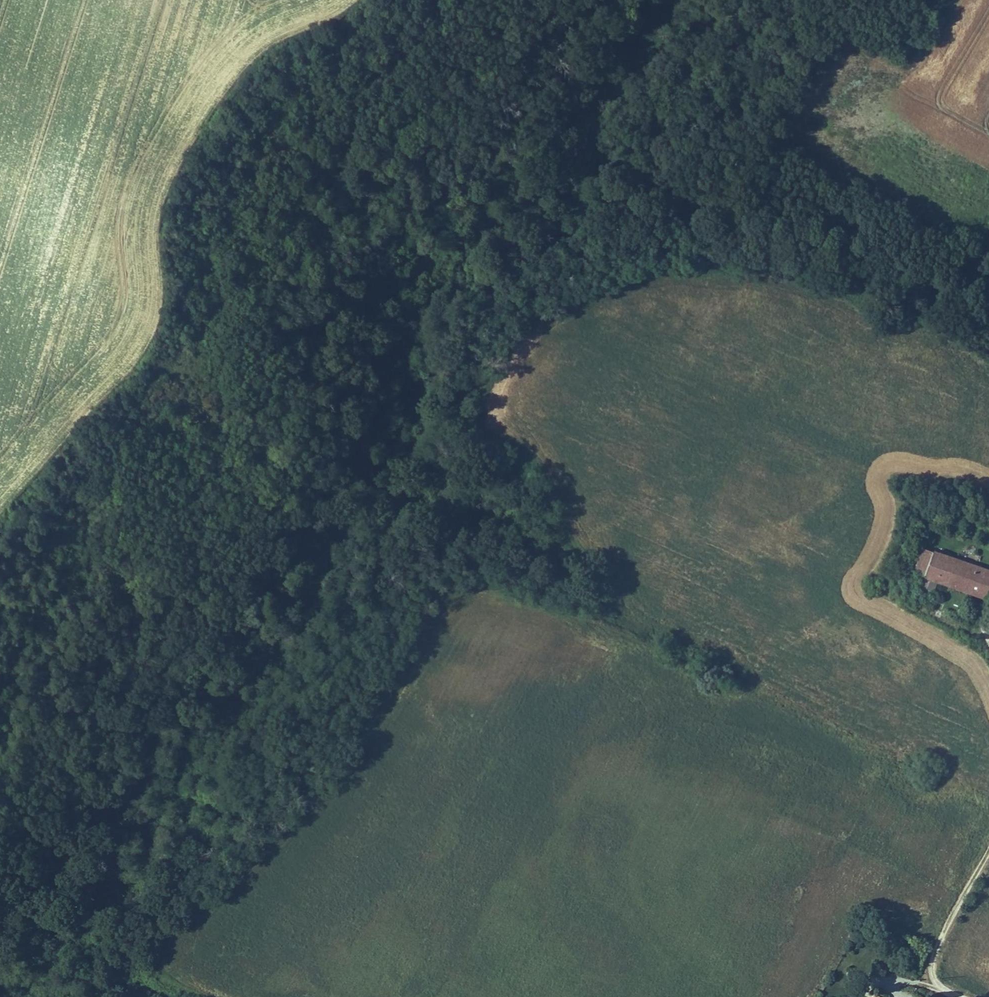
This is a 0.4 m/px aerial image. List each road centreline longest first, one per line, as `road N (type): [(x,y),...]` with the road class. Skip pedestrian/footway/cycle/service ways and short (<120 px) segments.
road 1 (unclassified): [(988,866),(943,964),(954,996)]

